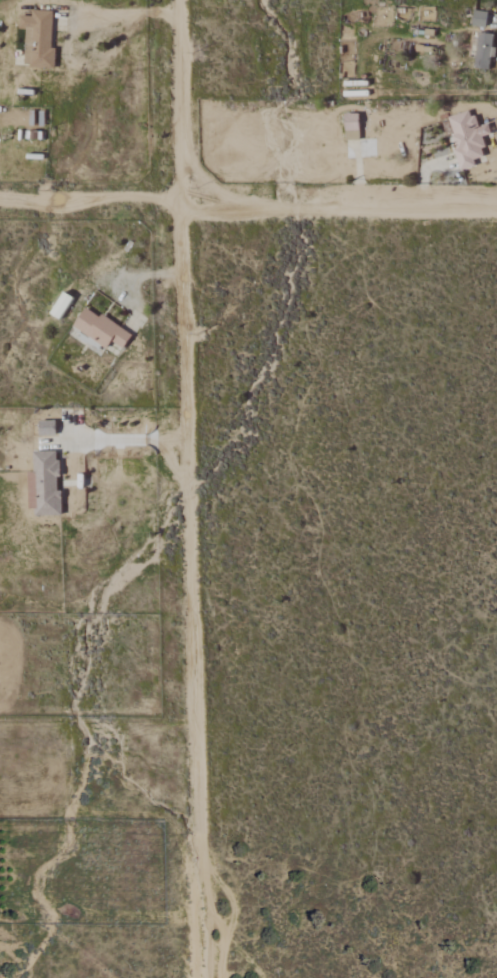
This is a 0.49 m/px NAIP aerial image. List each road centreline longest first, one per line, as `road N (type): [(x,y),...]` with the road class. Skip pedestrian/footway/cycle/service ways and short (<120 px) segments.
road 1 (residential): [(200,977),(177,0)]
road 2 (residential): [(496,212),(258,214),(90,198),(0,204)]

